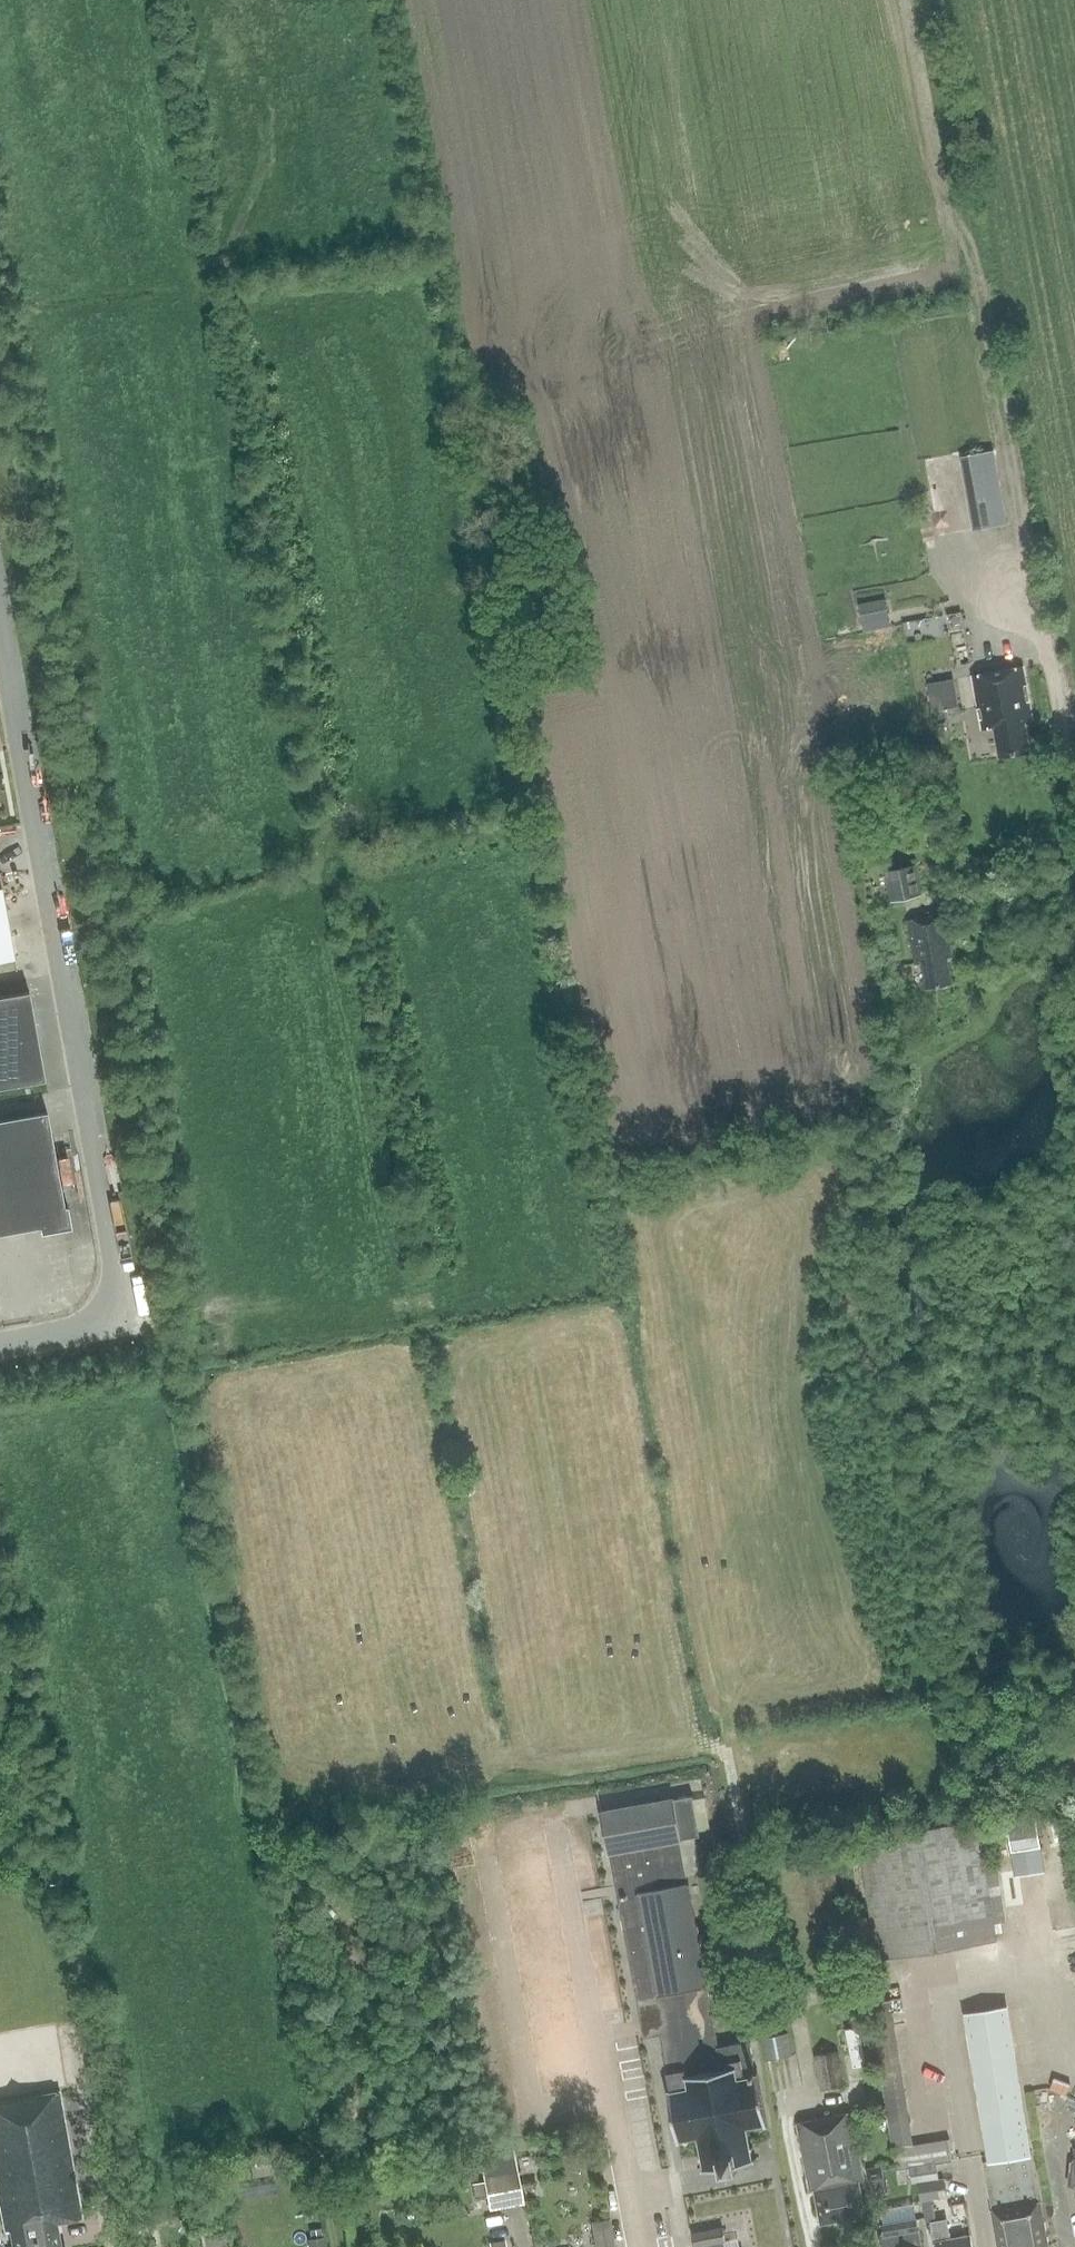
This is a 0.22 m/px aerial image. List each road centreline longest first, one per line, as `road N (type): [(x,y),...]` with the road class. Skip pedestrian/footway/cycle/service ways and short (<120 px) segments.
road 1 (unclassified): [(0,609),(121,1275),(120,1307),(96,1333),(0,1351)]
road 2 (unclassified): [(1074,808),(1022,526)]
road 3 (track): [(115,2246),(75,2033)]

